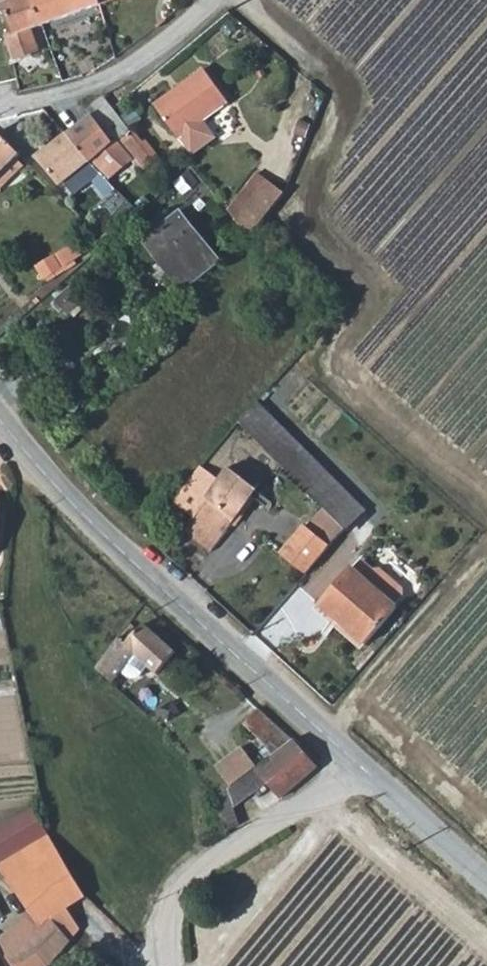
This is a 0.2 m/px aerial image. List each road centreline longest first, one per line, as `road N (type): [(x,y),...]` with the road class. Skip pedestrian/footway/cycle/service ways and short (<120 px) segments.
road 1 (tertiary): [(357,761),(96,525),(0,417)]
road 2 (unclassified): [(357,761),(189,880),(166,927),(171,965)]
road 3 (unclassified): [(0,110),(88,87),(153,54),(212,0)]
road 4 (tertiary): [(486,879),(357,761)]

